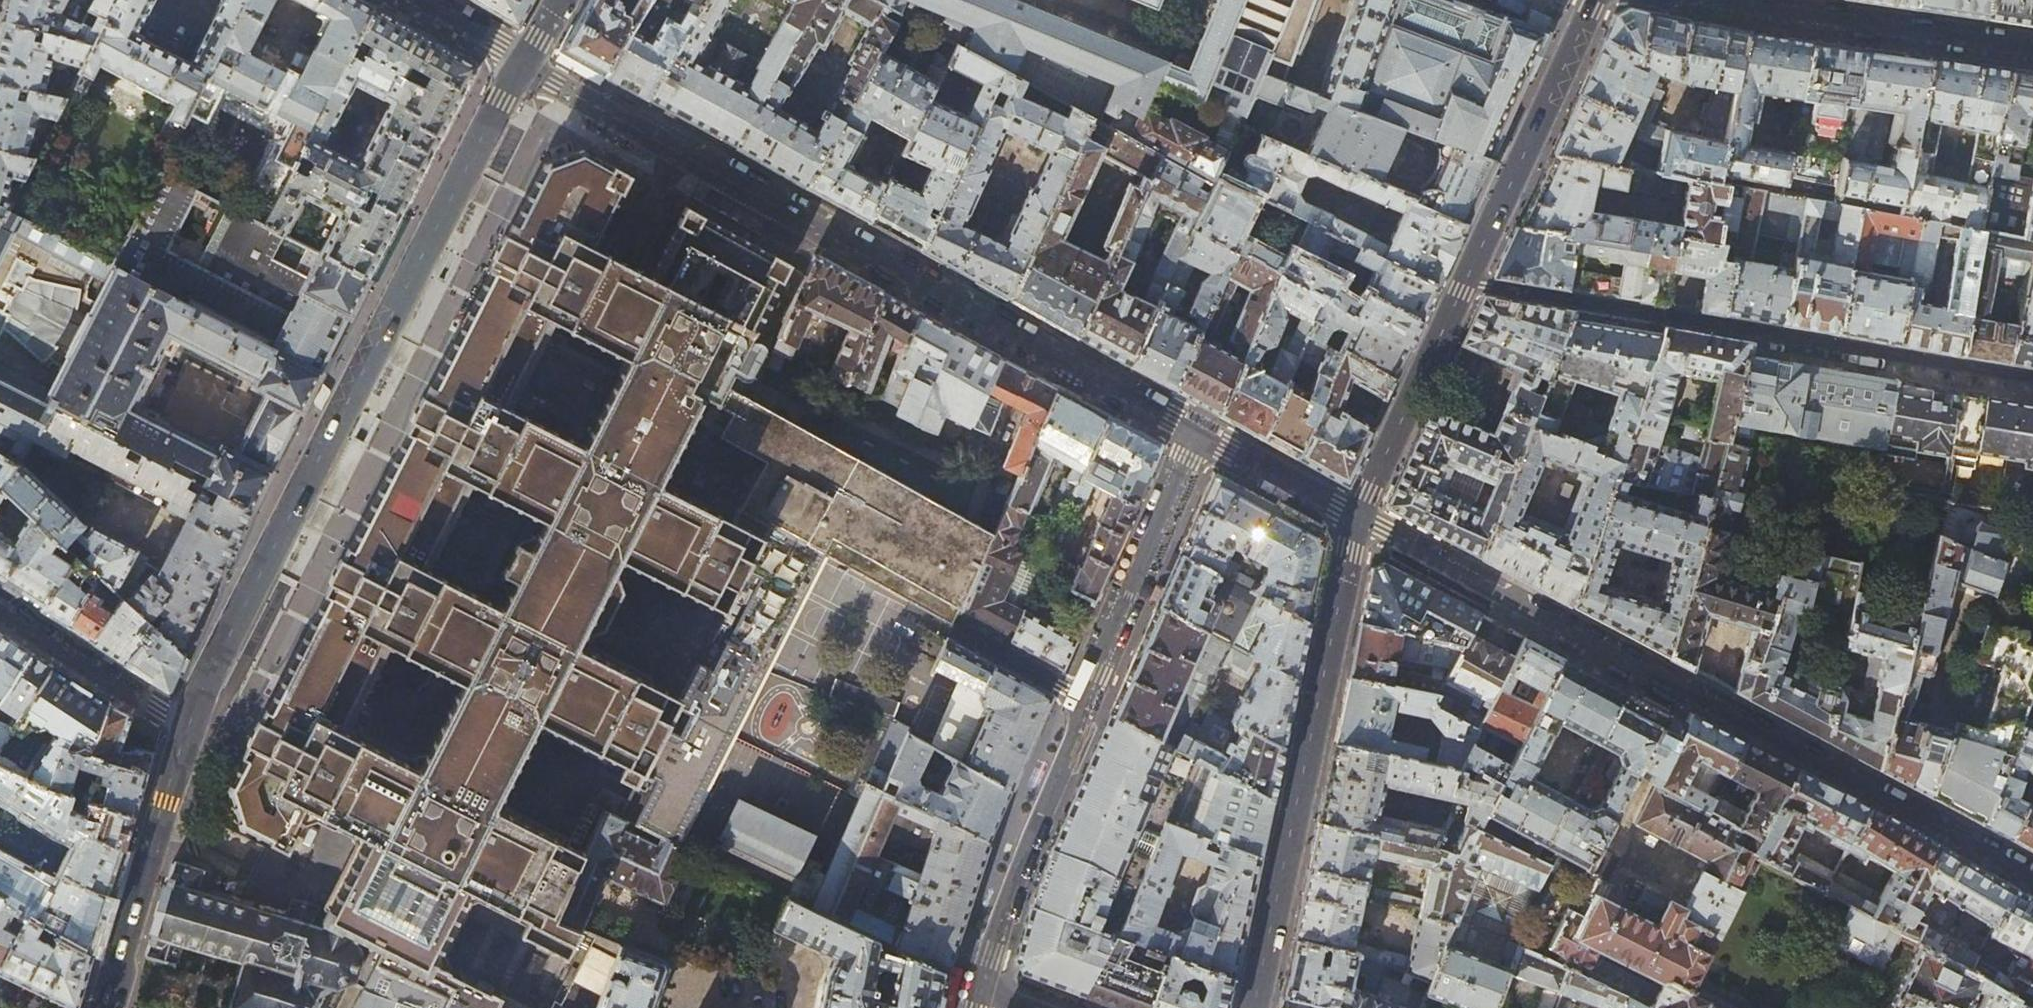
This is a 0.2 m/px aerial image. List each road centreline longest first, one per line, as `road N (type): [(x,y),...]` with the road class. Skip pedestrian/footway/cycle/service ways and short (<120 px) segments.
road 1 (residential): [(1198,433),(527,62)]
road 2 (residential): [(2032,877),(1355,520)]
road 3 (tertiary): [(527,62),(188,729)]
road 4 (residential): [(1198,433),(1023,853),(975,1007)]
road 5 (residential): [(1470,283),(2032,379)]
road 6 (tertiary): [(1254,1007),(1355,520)]
road 7 (residential): [(1724,0),(2032,50)]
road 8 (tertiary): [(1470,283),(1596,0)]
road 9 (tertiary): [(188,729),(104,1007)]
road 10 (tertiary): [(1355,520),(1470,283)]
road 11 (residential): [(0,607),(188,729)]
road 12 (residential): [(1355,520),(1198,433)]
road 13 (residential): [(527,62),(420,0)]

